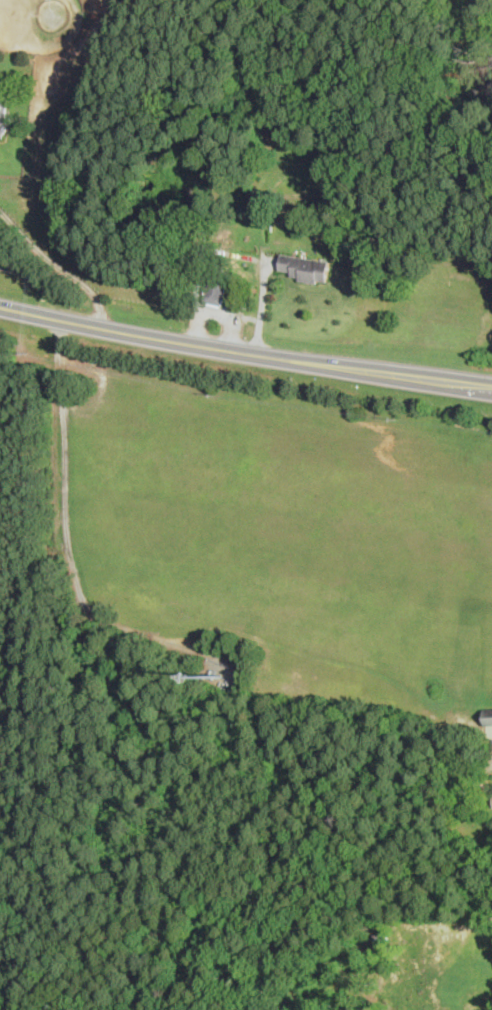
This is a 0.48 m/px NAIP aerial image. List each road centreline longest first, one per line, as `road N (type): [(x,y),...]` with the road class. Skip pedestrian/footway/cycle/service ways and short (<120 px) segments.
road 1 (primary): [(0,305),(491,388)]

